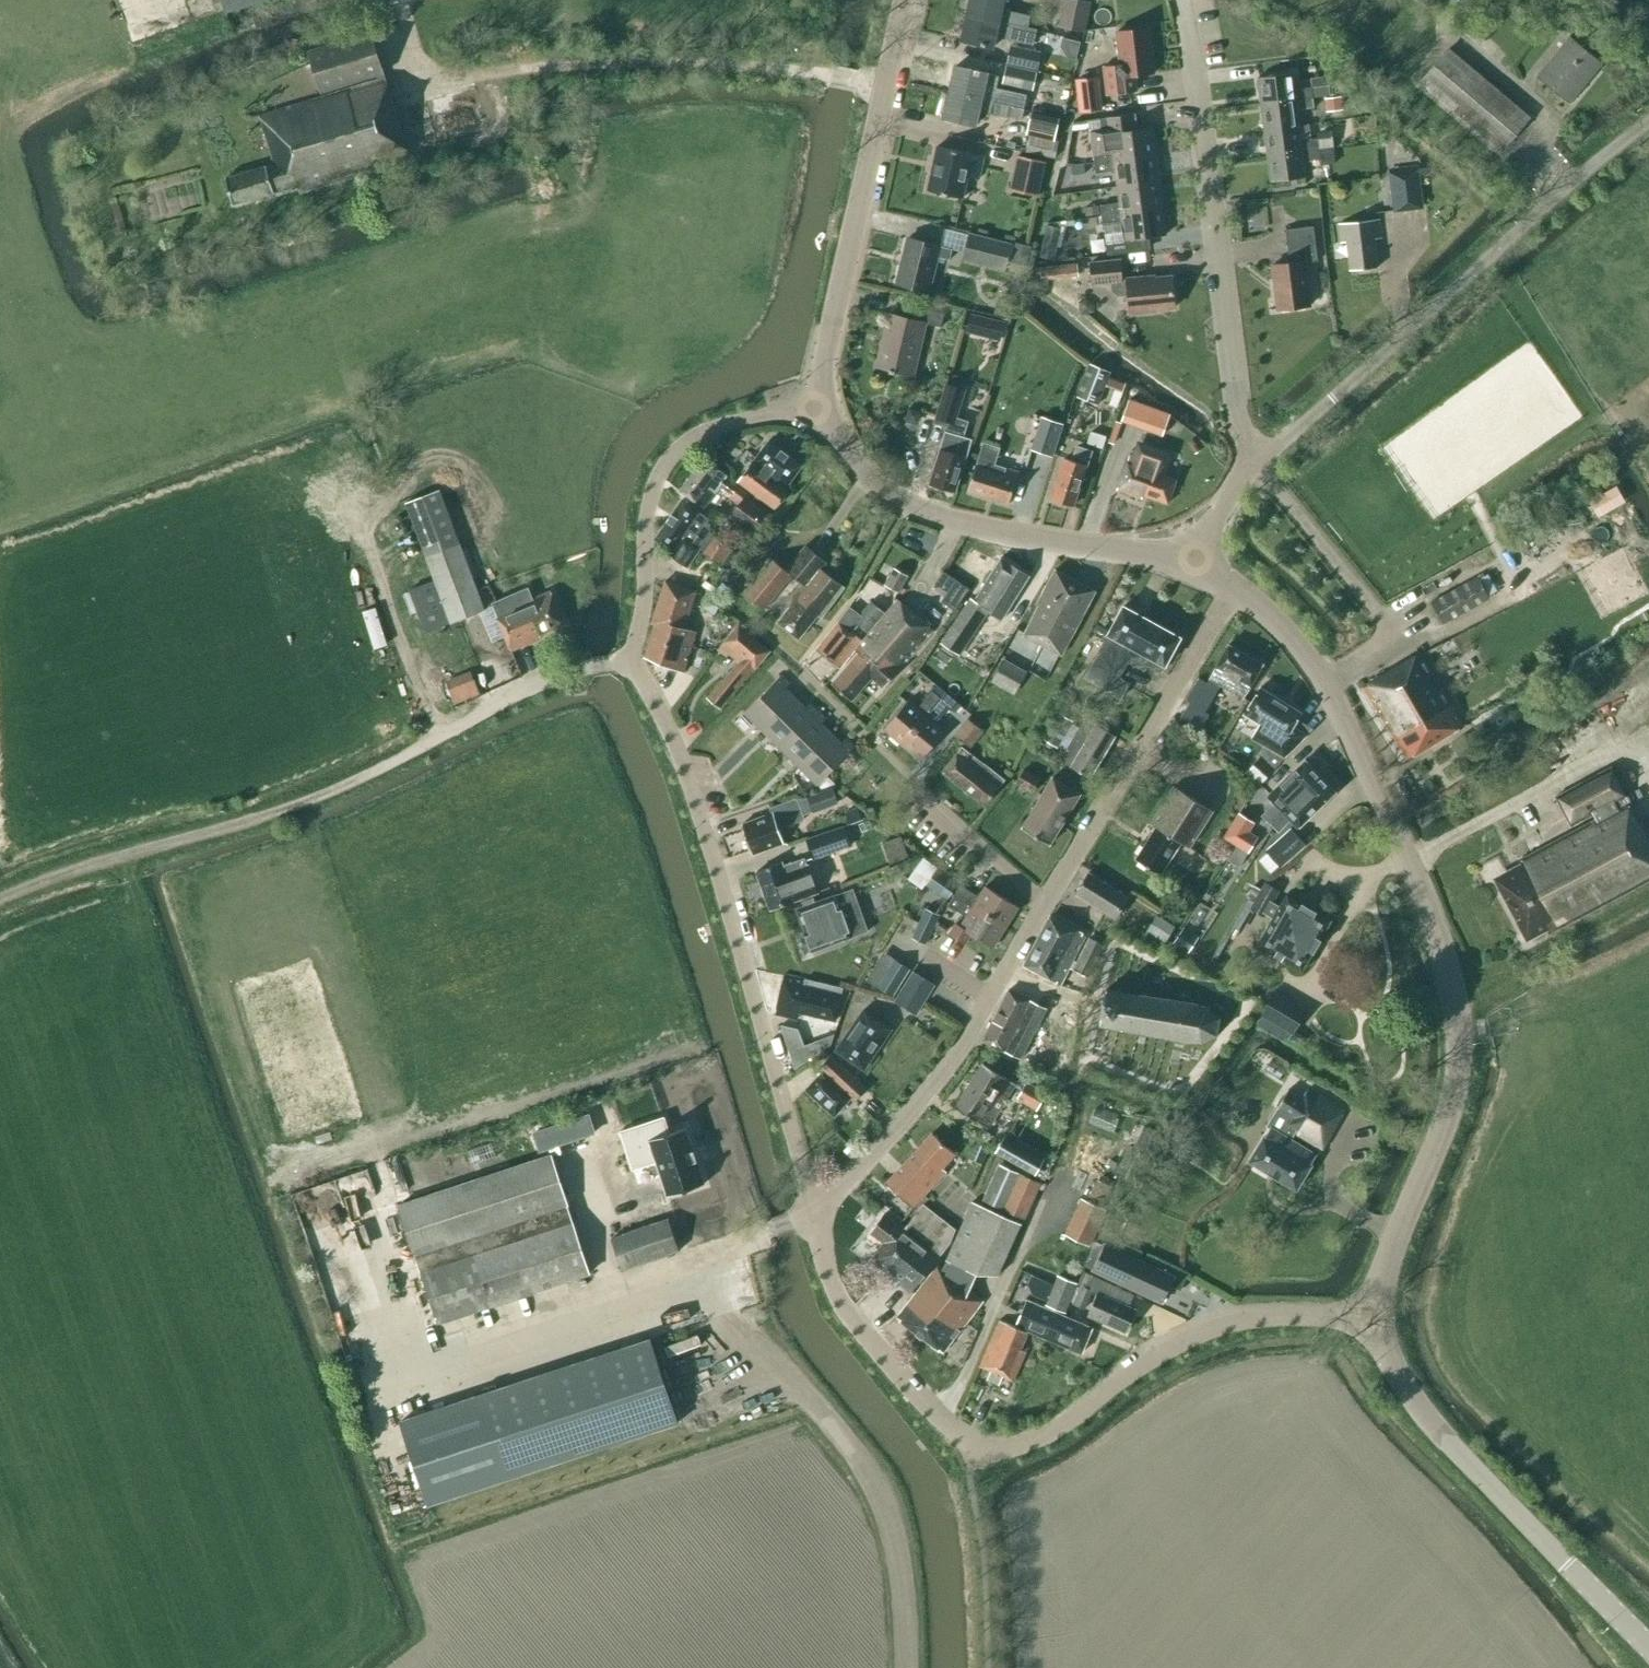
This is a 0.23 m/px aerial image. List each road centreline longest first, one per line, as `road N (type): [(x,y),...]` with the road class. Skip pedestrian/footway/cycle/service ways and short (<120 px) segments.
road 1 (tertiary): [(1379,1315),(1399,1221),(1458,1082),(1458,1009),(1434,922),(1329,693),(1289,637),(1234,590)]
road 2 (residential): [(1379,1315),(1223,1327),(1166,1350),(1047,1433),(1004,1446),(974,1444),(909,1389),(849,1314),(817,1215)]
road 3 (residential): [(629,666),(668,725),(699,799),(817,1215)]
road 4 (unclassified): [(1260,458),(1569,181),(1648,123)]
road 5 (unclassified): [(194,836),(342,788),(542,683),(629,666)]
road 6 (residential): [(1260,458),(1236,403),(1174,0)]
road 7 (tertiary): [(1648,1645),(1444,1436),(1396,1370),(1379,1315)]
road 8 (tertiary): [(1190,567),(990,534),(904,503),(850,458),(828,402)]
road 9 (tertiary): [(828,402),(826,352),(902,0)]
road 10 (residential): [(817,1215),(952,1063),(1043,904)]
road 11 (residential): [(828,402),(716,426),(668,464),(649,504),(643,605),(629,666)]
road 12 (residential): [(1043,904),(1234,590)]
road 13 (track): [(0,898),(194,836)]
road 14 (residential): [(1043,904),(917,783)]
road 15 (unclassified): [(1190,567),(1260,458)]

